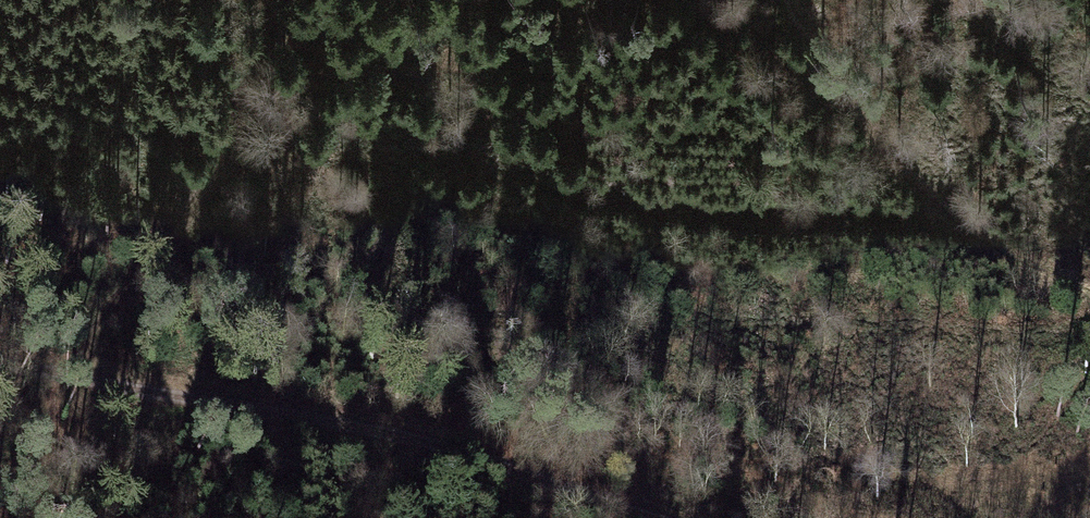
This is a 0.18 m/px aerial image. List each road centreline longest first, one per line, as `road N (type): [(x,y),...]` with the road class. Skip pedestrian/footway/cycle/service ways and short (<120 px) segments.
road 1 (track): [(665,517),(395,431),(214,391),(0,361)]
road 2 (track): [(1089,292),(1035,270),(919,184),(850,95),(808,0)]
road 3 (track): [(0,491),(106,374)]

